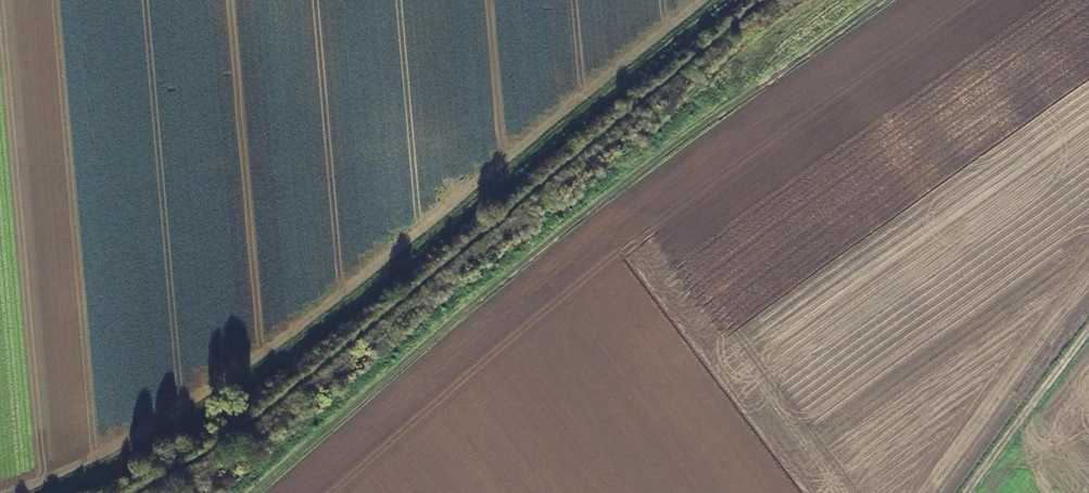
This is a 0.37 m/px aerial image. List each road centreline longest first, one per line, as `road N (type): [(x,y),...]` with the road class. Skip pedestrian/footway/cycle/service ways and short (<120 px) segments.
road 1 (track): [(723,0),(268,368),(187,421),(46,492)]
road 2 (track): [(247,492),(580,216),(886,0)]
road 3 (track): [(966,492),(1088,331)]

